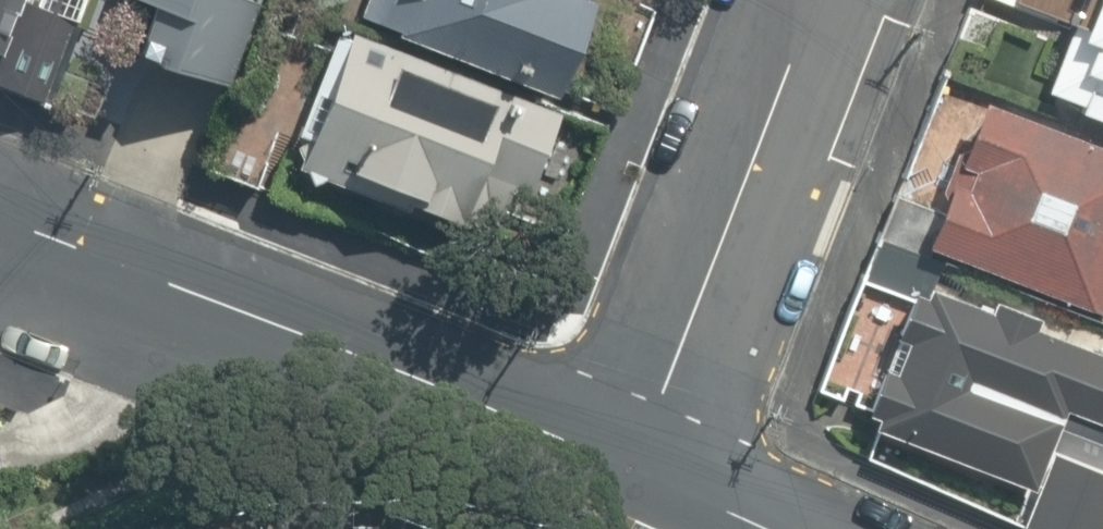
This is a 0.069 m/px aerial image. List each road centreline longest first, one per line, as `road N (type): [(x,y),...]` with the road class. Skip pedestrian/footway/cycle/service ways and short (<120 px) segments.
road 1 (residential): [(641,452),(0,210)]
road 2 (residential): [(641,452),(818,0)]
road 3 (residential): [(824,528),(641,452)]

